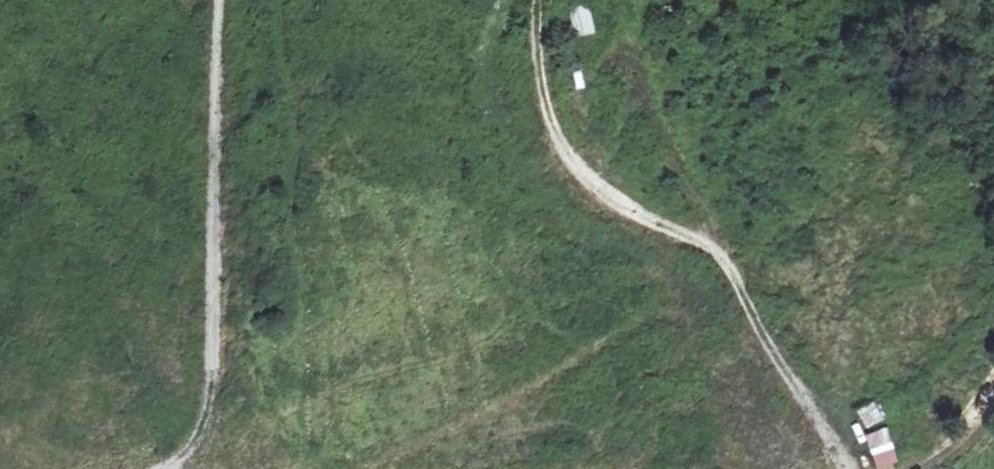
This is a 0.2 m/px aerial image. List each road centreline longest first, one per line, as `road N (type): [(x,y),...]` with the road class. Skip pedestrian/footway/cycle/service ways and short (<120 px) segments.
road 1 (track): [(218,0),(210,93),(211,406),(191,449),(167,468)]
road 2 (track): [(733,267),(604,183),(560,132),(538,43),(541,0)]
road 3 (track): [(866,468),(777,347),(733,267)]

